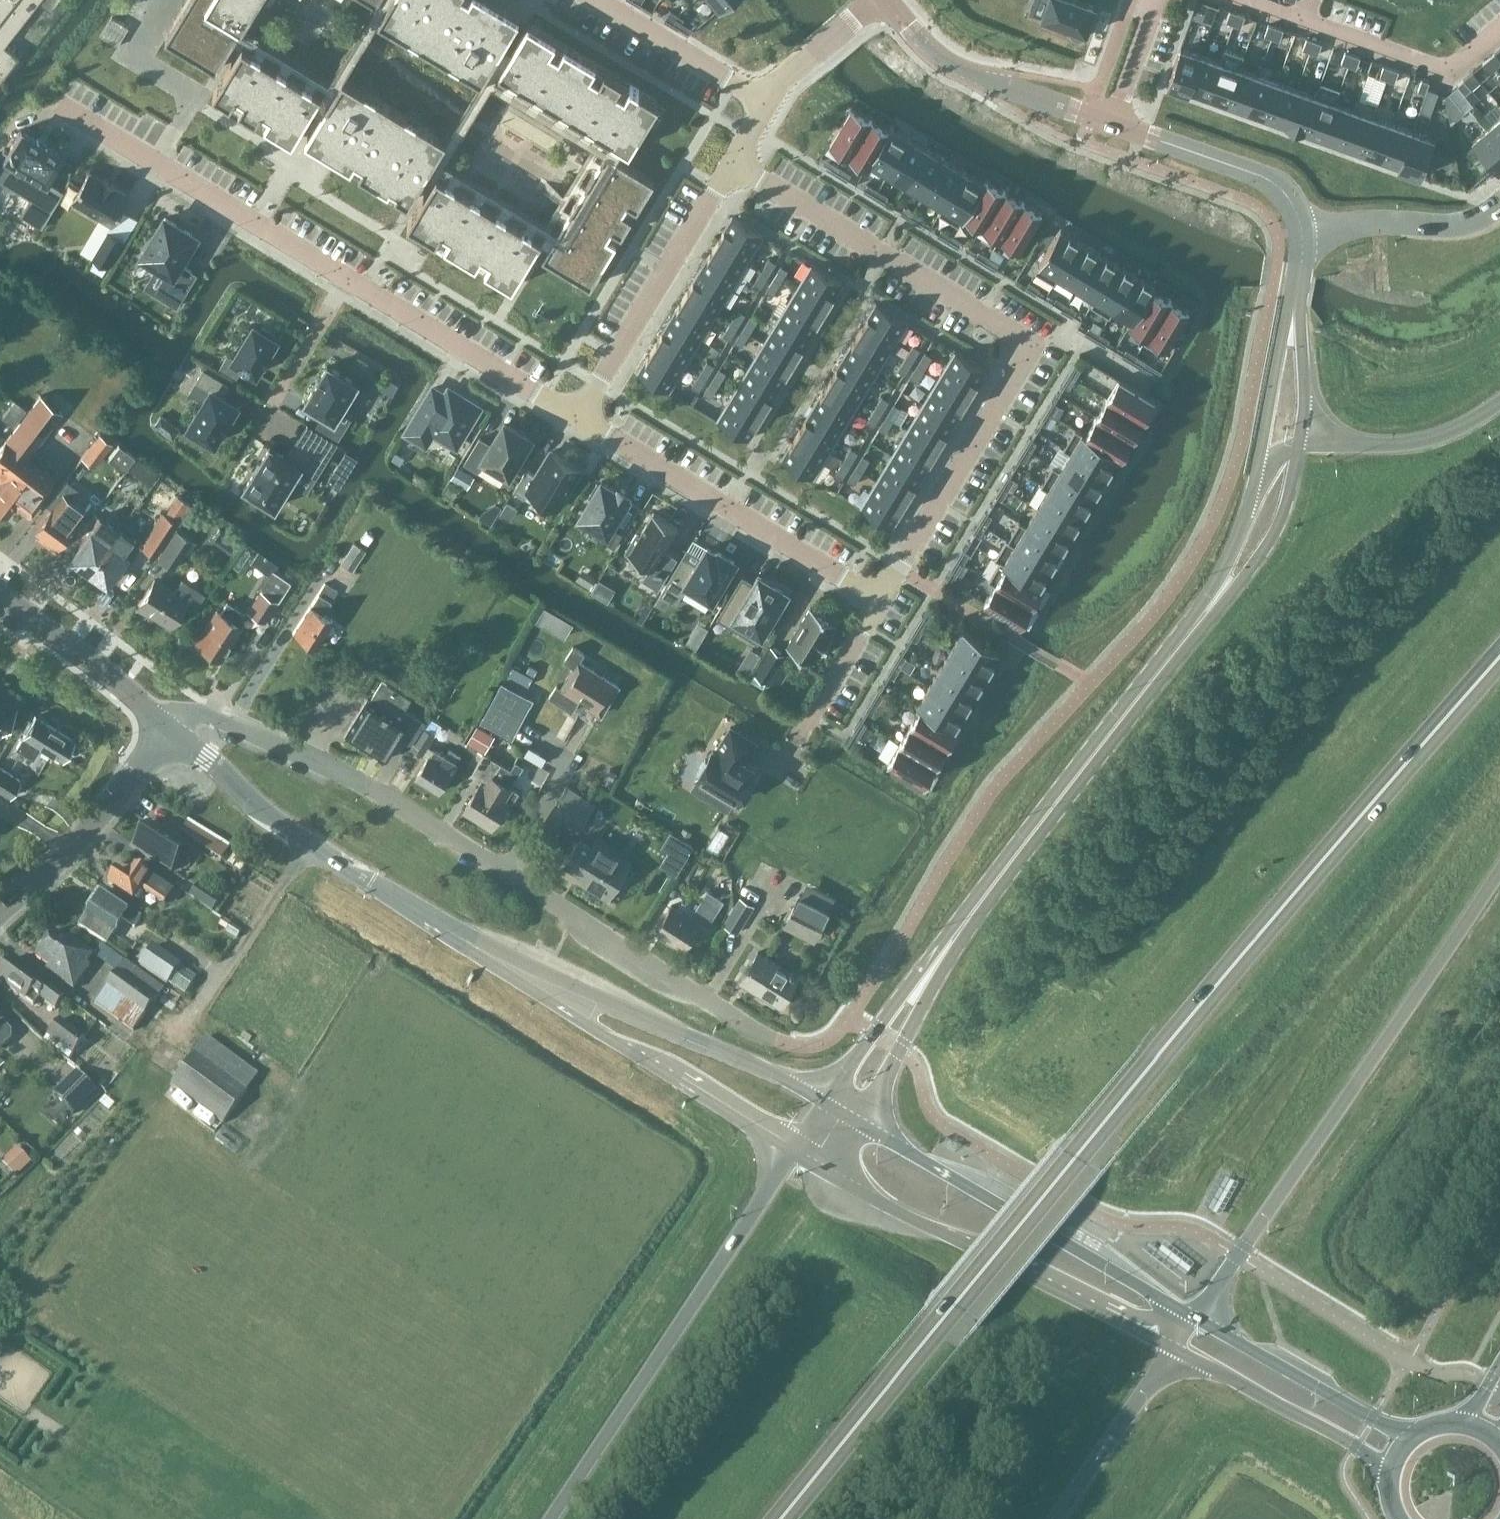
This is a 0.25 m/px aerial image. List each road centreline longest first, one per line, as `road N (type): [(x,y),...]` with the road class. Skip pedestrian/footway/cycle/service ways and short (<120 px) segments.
road 1 (trunk): [(781,1518),(1314,870),(1499,657)]
road 2 (residential): [(171,733),(199,712),(382,794),(768,1036)]
road 3 (residential): [(879,599),(1018,369),(1020,350),(1011,329),(733,165)]
road 4 (trunk): [(1198,1318),(1499,865)]
road 5 (primary): [(1213,603),(939,960)]
road 6 (trunk): [(790,1152),(561,1518)]
road 7 (primary): [(1198,1318),(856,1121)]
road 8 (primary): [(826,1174),(1177,1349)]
road 9 (tertiary): [(822,1101),(755,1064),(467,940)]
road 10 (tertiary): [(467,940),(580,1022),(790,1152)]
road 11 (tertiary): [(467,940),(279,822),(171,733)]
road 12 (residential): [(579,421),(879,599)]
road 13 (residential): [(56,103),(347,280)]
road 14 (residential): [(733,165),(579,421)]
road 15 (residential): [(347,280),(579,421)]
road 16 (tertiary): [(0,913),(82,837),(171,733)]
road 17 (primary): [(1177,1349),(1390,1471)]
road 18 (primary): [(1413,1435),(1198,1318)]
road 19 (tertiary): [(1112,126),(1272,183),(1291,201),(1302,233)]
road 20 (residential): [(171,733),(113,678),(0,596)]
road 21 (trunk): [(1499,403),(1435,439),(1298,446)]
road 22 (trunk): [(1060,1518),(1177,1349)]
road 23 (residential): [(592,0),(770,100)]
road 24 (residential): [(1499,212),(1460,227),(1395,223),(1302,233)]
road 25 (primary): [(1213,603),(1243,579),(1279,525),(1298,446)]
road 26 (primary): [(939,960),(897,1001),(822,1101)]
road 27 (primary): [(856,1121),(919,1013),(939,960)]
road 28 (tertiary): [(957,69),(1112,126)]
road 29 (residential): [(799,735),(879,599)]
road 30 (tertiary): [(1295,309),(1279,342),(1260,458)]
road 31 (primary): [(1260,458),(1213,603)]
road 32 (residential): [(882,0),(770,100)]
road 33 (residential): [(347,280),(274,400)]
road 34 (tertiary): [(1298,446),(1305,389),(1295,309)]
road 35 (residential): [(1112,126),(1158,0)]

